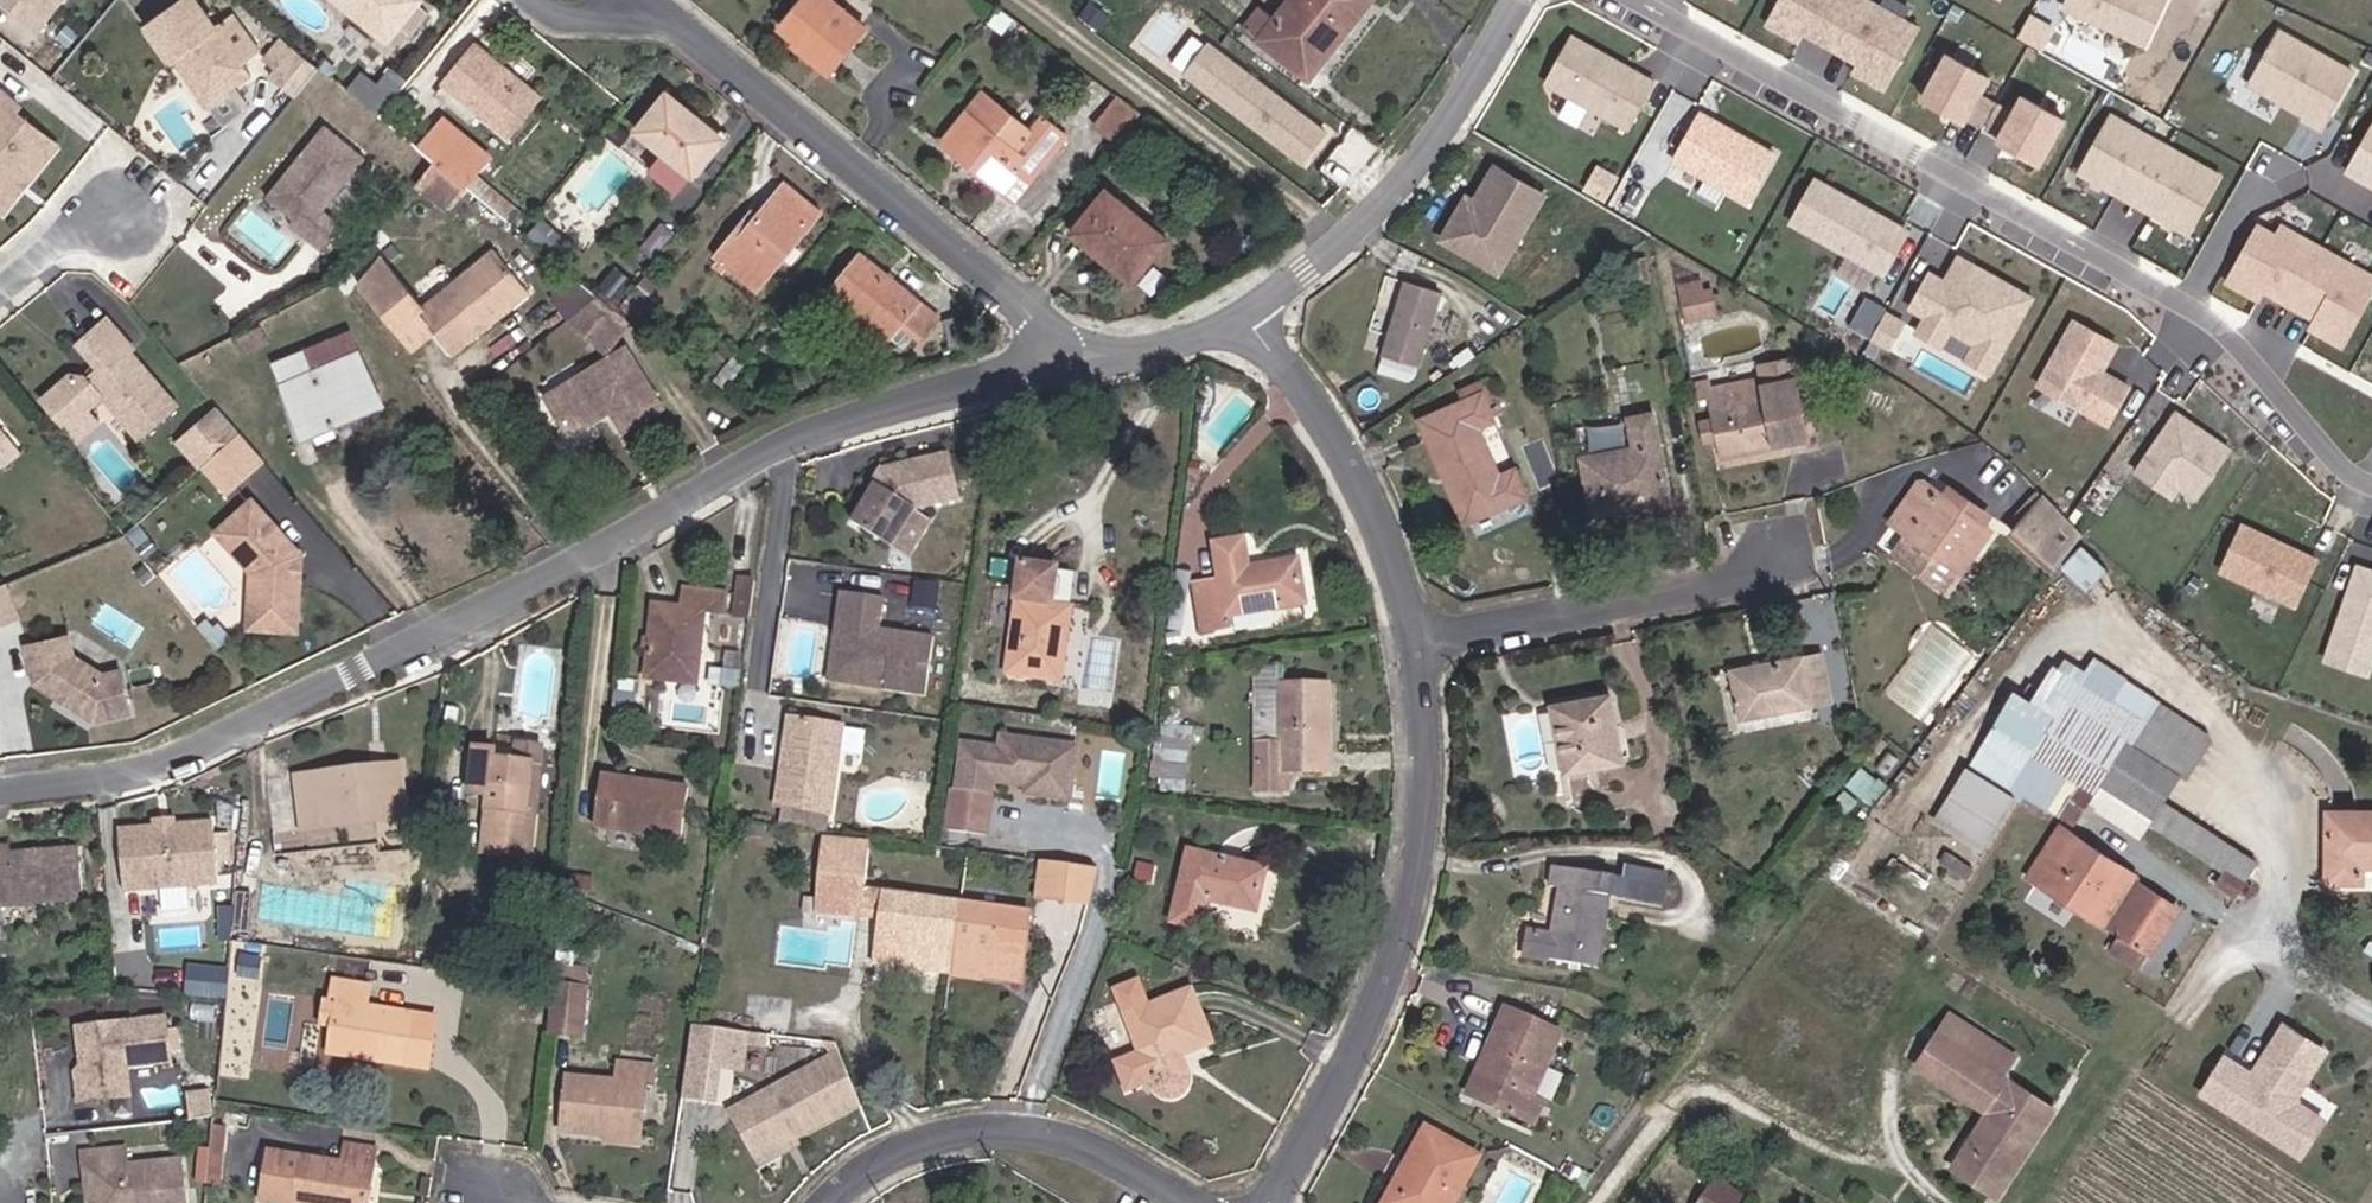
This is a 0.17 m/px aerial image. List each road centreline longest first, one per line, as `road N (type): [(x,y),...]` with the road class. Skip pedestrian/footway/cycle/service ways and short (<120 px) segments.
road 1 (residential): [(0,793),(156,766),(579,558),(765,450),(1071,355)]
road 2 (residential): [(1632,0),(2215,326),(2352,476),(2371,483)]
road 3 (residential): [(1425,649),(1439,778),(1429,927),(1383,1045),(1293,1202)]
road 4 (residential): [(658,11),(1071,355)]
road 5 (track): [(1945,1202),(1887,1164),(1681,1093),(1594,1202)]
road 6 (residential): [(1250,316),(1361,223),(1467,89),(1517,0)]
road 7 (residential): [(1250,316),(1330,415),(1390,531),(1425,649)]
road 8 (residential): [(1780,555),(1731,587),(1425,649)]
road 9 (residential): [(870,1202),(934,1158),(1032,1138),(1119,1166),(1185,1202)]
road 10 (unclassified): [(2371,1007),(2276,945),(2274,840),(2237,752)]
road 11 (residential): [(1071,355),(1250,316)]
road 12 (residential): [(118,209),(70,235),(0,293)]
road 13 (residential): [(534,0),(558,20),(658,11)]

